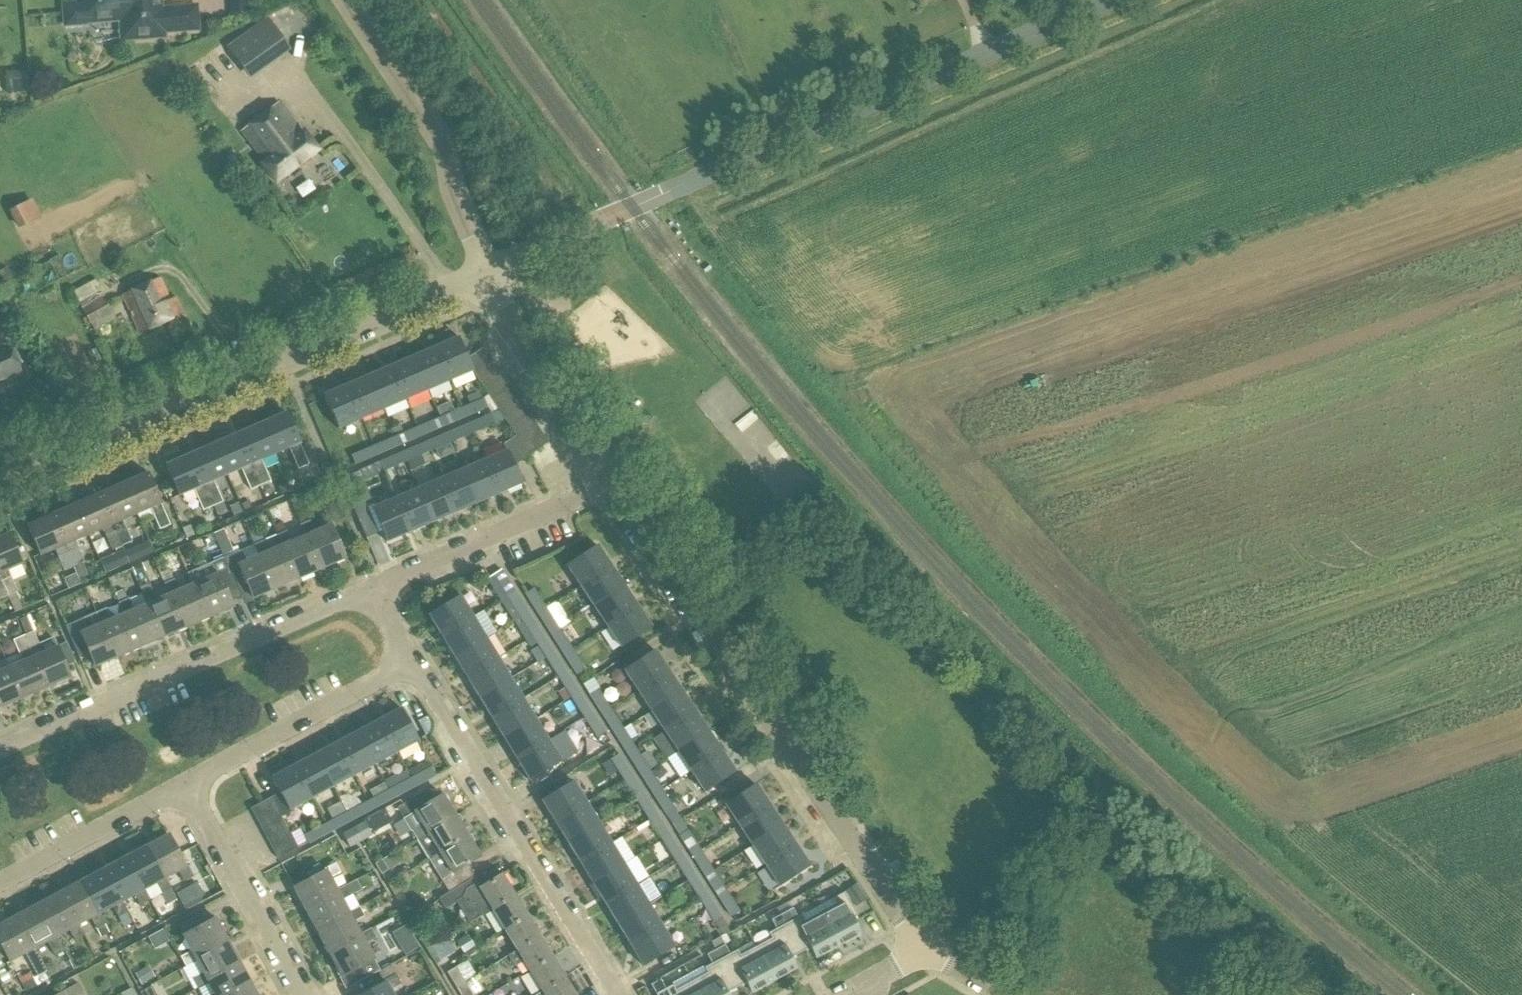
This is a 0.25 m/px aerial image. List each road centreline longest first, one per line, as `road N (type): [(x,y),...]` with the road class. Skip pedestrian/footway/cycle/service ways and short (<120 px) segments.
road 1 (unclassified): [(485,270),(1117,0)]
road 2 (residential): [(926,950),(608,484)]
road 3 (track): [(685,186),(704,202),(738,192),(1181,0)]
road 4 (unclassified): [(0,479),(485,270)]
road 5 (residential): [(0,749),(381,584)]
road 6 (residential): [(619,994),(417,655)]
road 7 (residential): [(485,270),(440,140),(344,0)]
road 8 (residential): [(188,785),(417,655)]
road 9 (residential): [(381,584),(608,484)]
road 10 (residential): [(608,484),(501,311),(485,270)]
road 11 (residential): [(301,994),(188,785)]
road 12 (residential): [(0,881),(188,785)]

